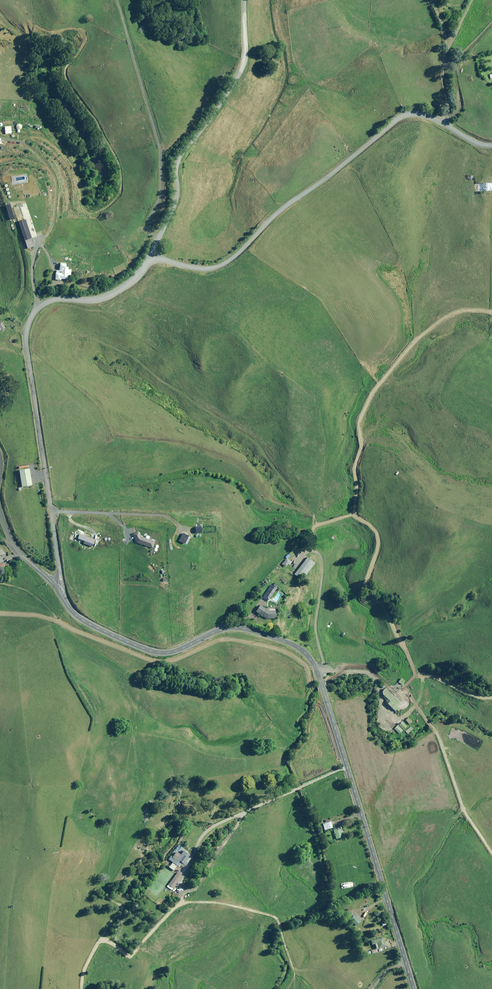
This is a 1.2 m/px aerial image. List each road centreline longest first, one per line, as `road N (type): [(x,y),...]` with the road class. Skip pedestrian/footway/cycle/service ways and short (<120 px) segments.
road 1 (unclassified): [(57,587),(78,617),(154,654),(229,627),(303,649),(317,667),(415,988)]
road 2 (unclassified): [(57,587),(26,328),(40,307),(97,297),(132,278),(152,253)]
road 3 (unclassified): [(152,253),(216,265),(406,117),(491,142)]
road 4 (track): [(81,988),(126,907),(216,826),(348,767)]
road 5 (unclassified): [(152,253),(176,199),(180,157),(243,59),(243,0)]

